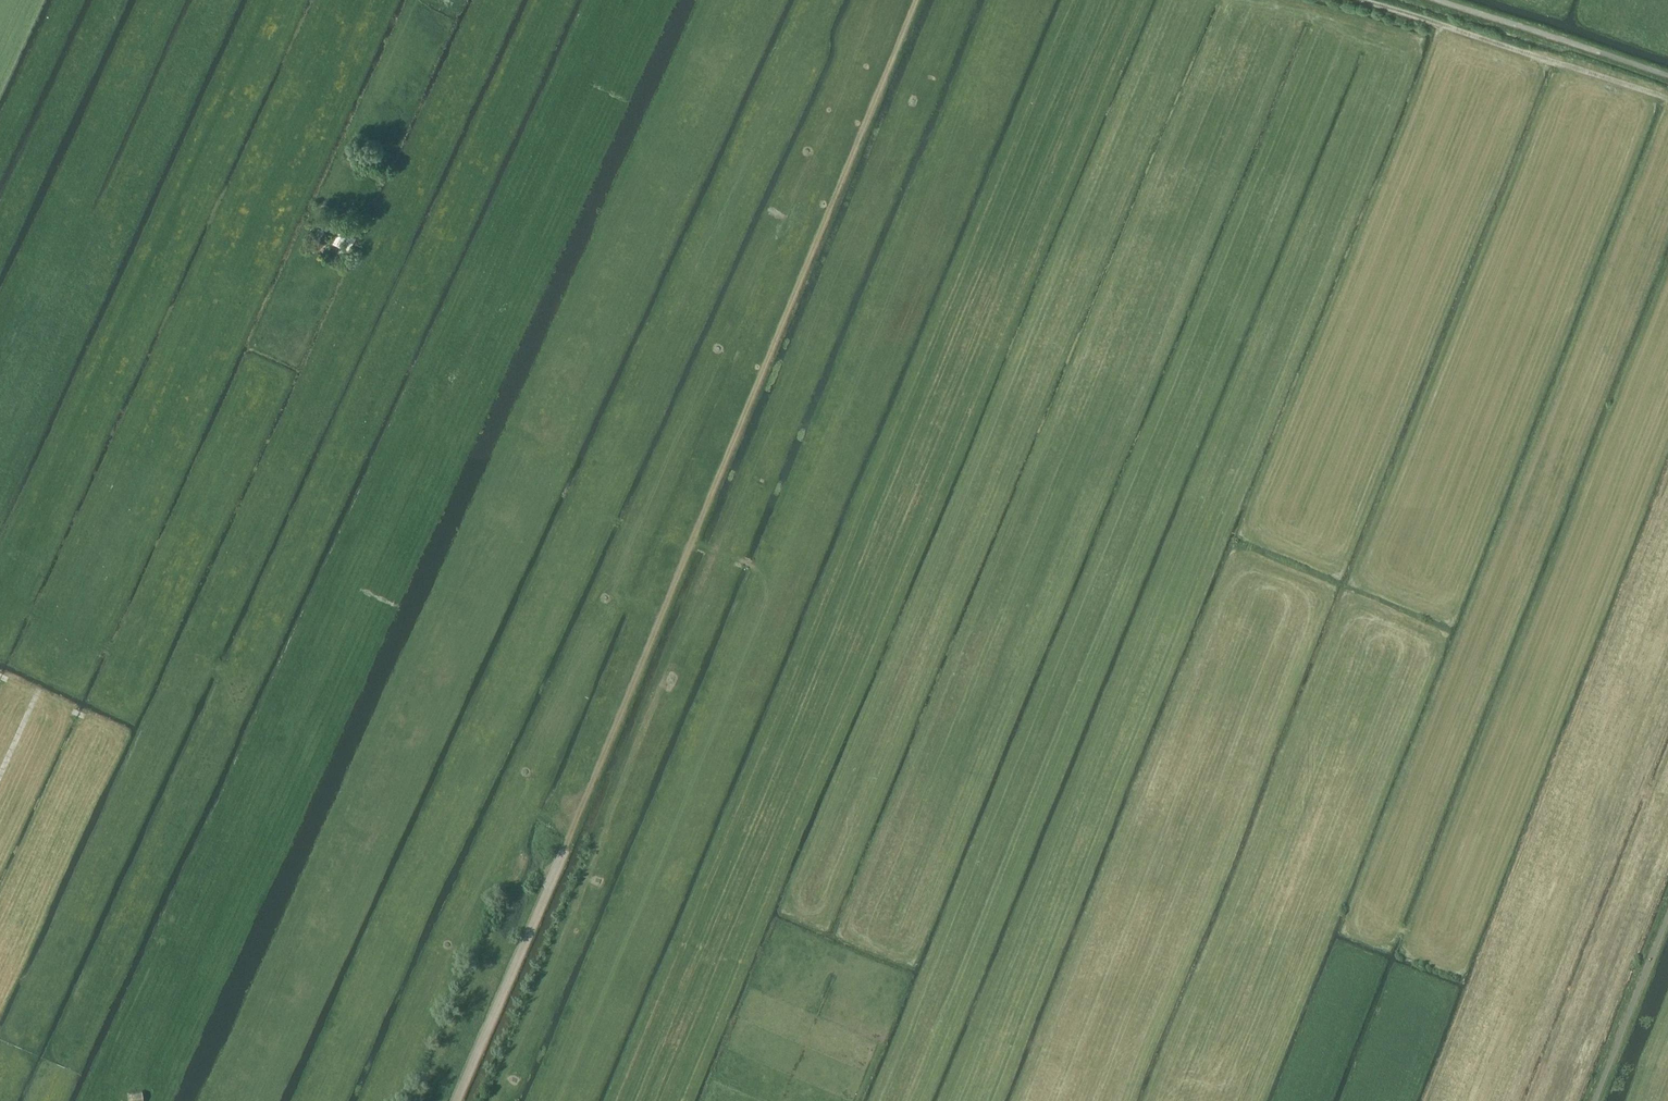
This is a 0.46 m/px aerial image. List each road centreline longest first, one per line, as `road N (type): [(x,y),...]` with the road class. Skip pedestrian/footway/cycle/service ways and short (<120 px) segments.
road 1 (track): [(918,0),(457,1100)]
road 2 (track): [(1657,94),(1361,0)]

